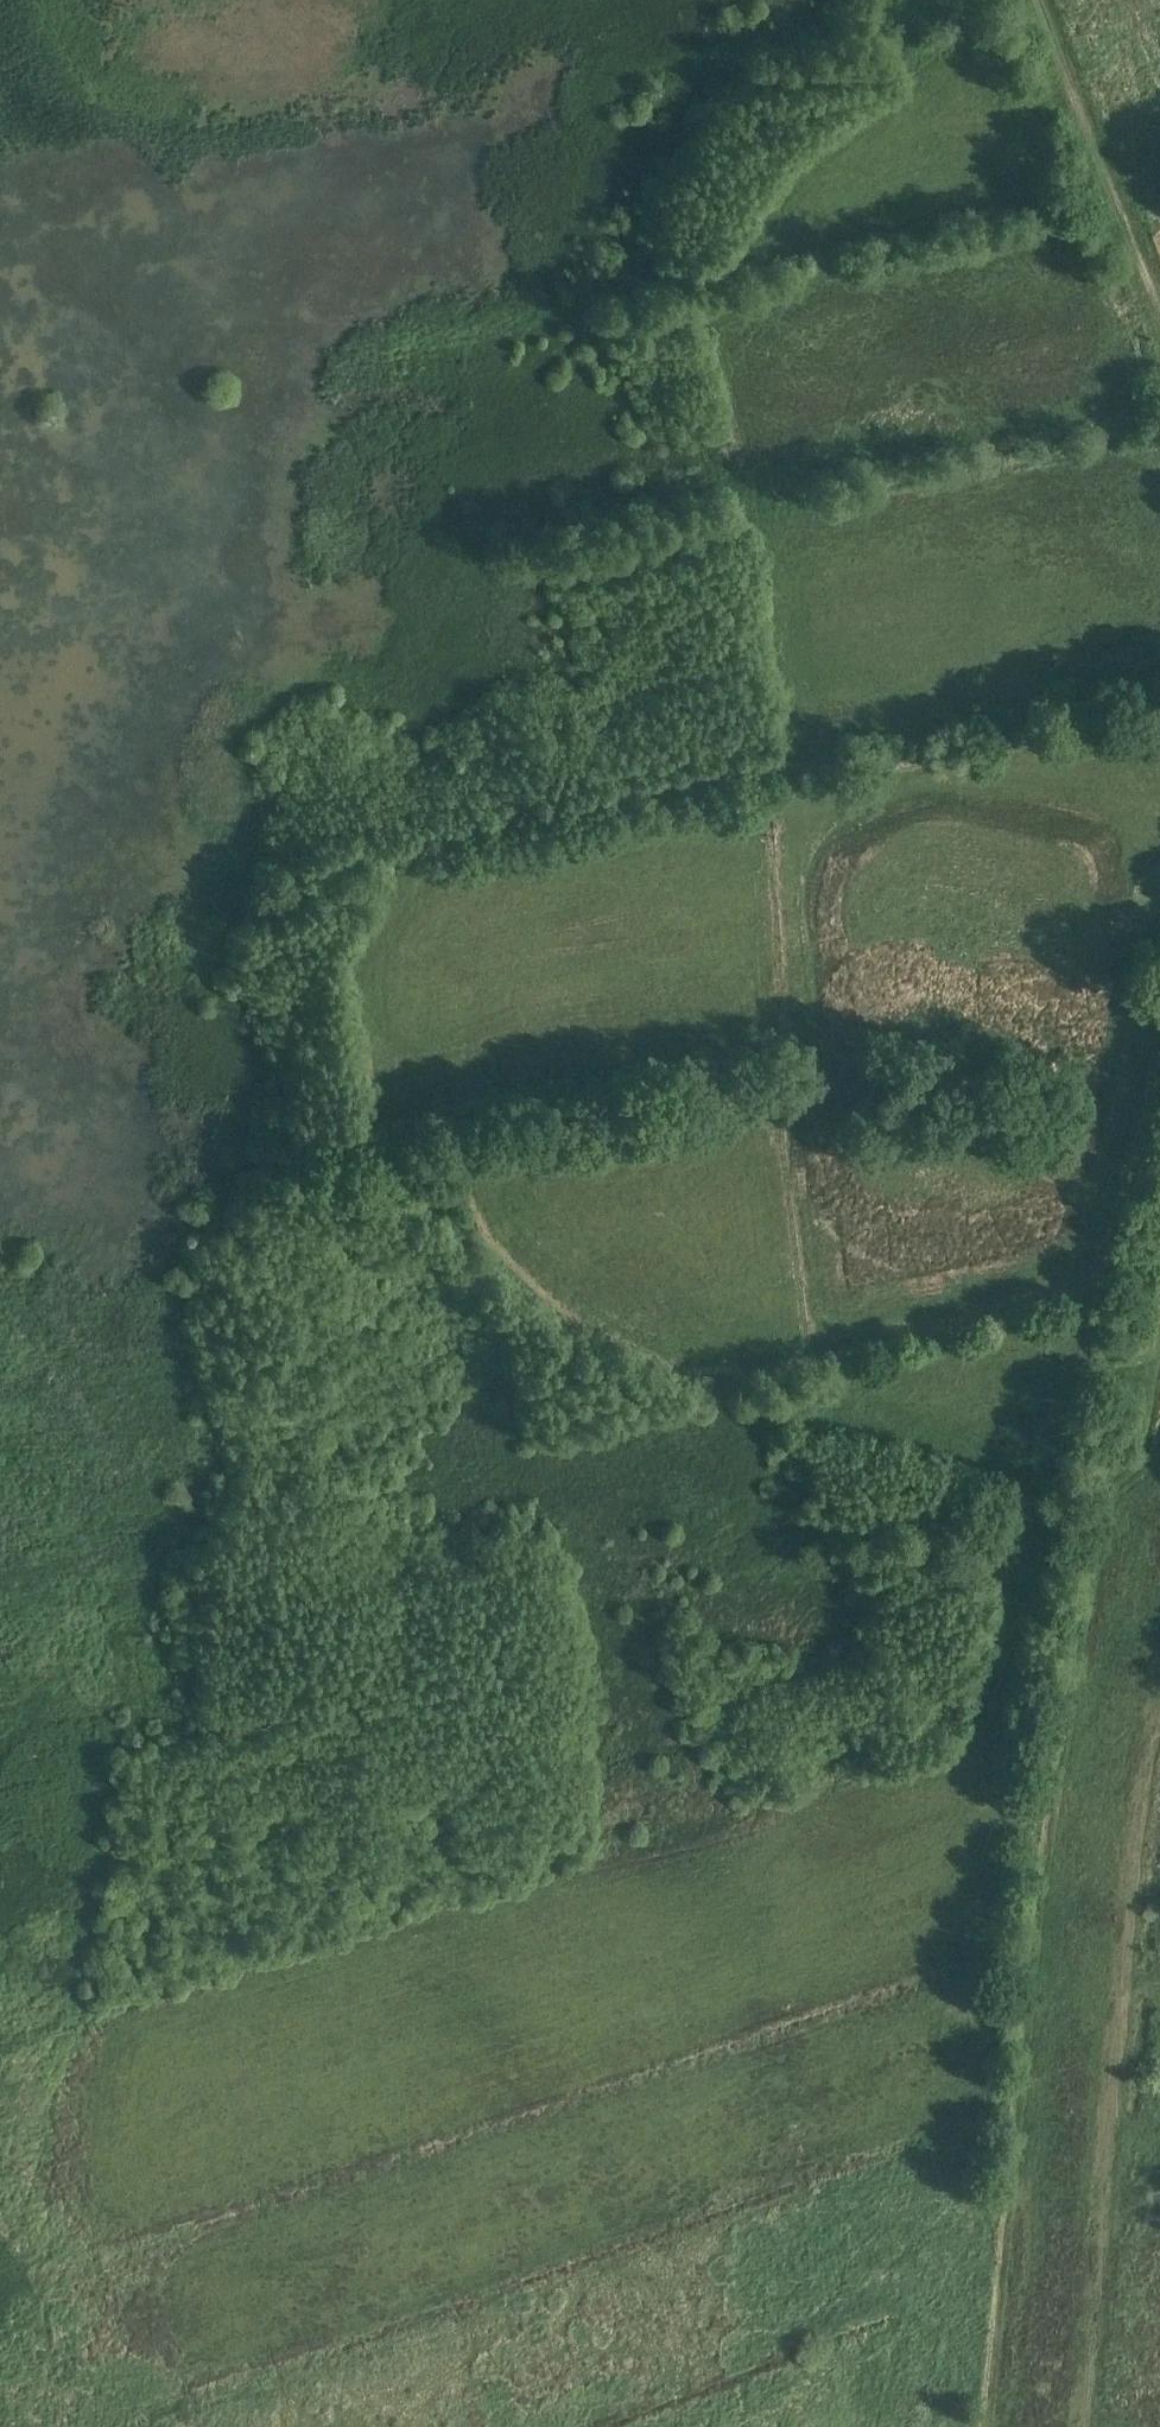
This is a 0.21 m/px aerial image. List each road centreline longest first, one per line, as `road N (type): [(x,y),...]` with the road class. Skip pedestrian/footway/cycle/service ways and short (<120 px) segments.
road 1 (track): [(1159,799),(1017,779),(906,786),(821,806)]
road 2 (track): [(1041,0),(1159,297)]

